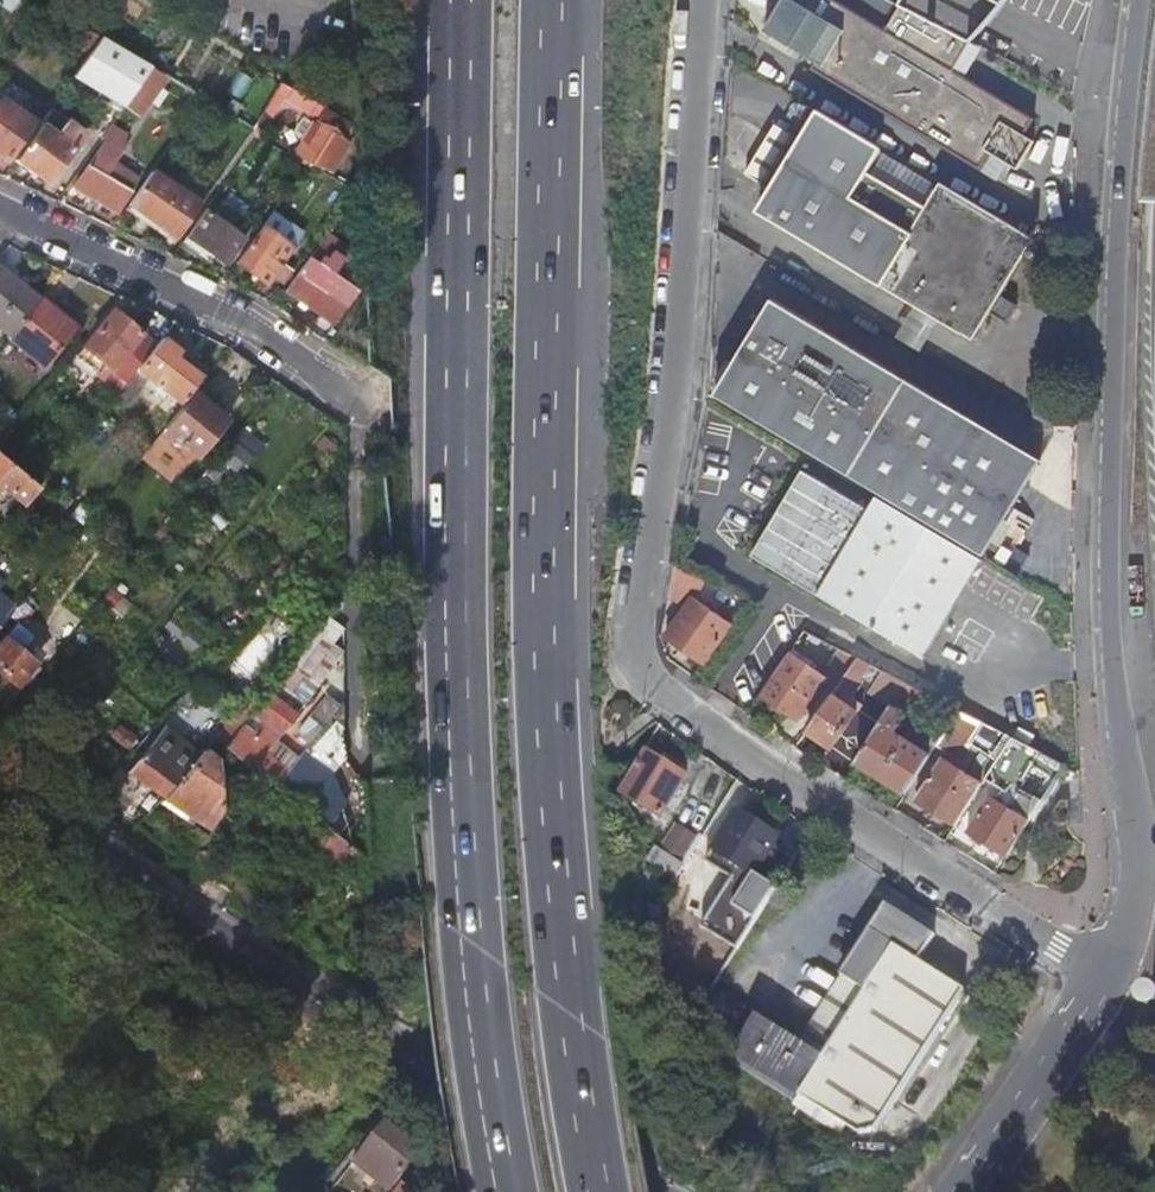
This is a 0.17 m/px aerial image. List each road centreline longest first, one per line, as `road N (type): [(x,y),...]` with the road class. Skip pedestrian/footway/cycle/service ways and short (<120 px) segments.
road 1 (motorway): [(600,1191),(570,1013),(547,712),(553,0)]
road 2 (motorway): [(463,0),(459,720),(486,1076),(507,1191)]
road 3 (secondary): [(1142,0),(1119,250),(1109,590),(1138,848),(1134,916),(1111,981)]
road 4 (secondary): [(613,1191),(0,785)]
road 5 (unclassified): [(641,653),(681,328),(703,0)]
road 6 (residential): [(1111,981),(671,698),(641,653)]
road 7 (residential): [(0,209),(234,317),(354,400)]
road 8 (secondary): [(1111,981),(970,1191)]

